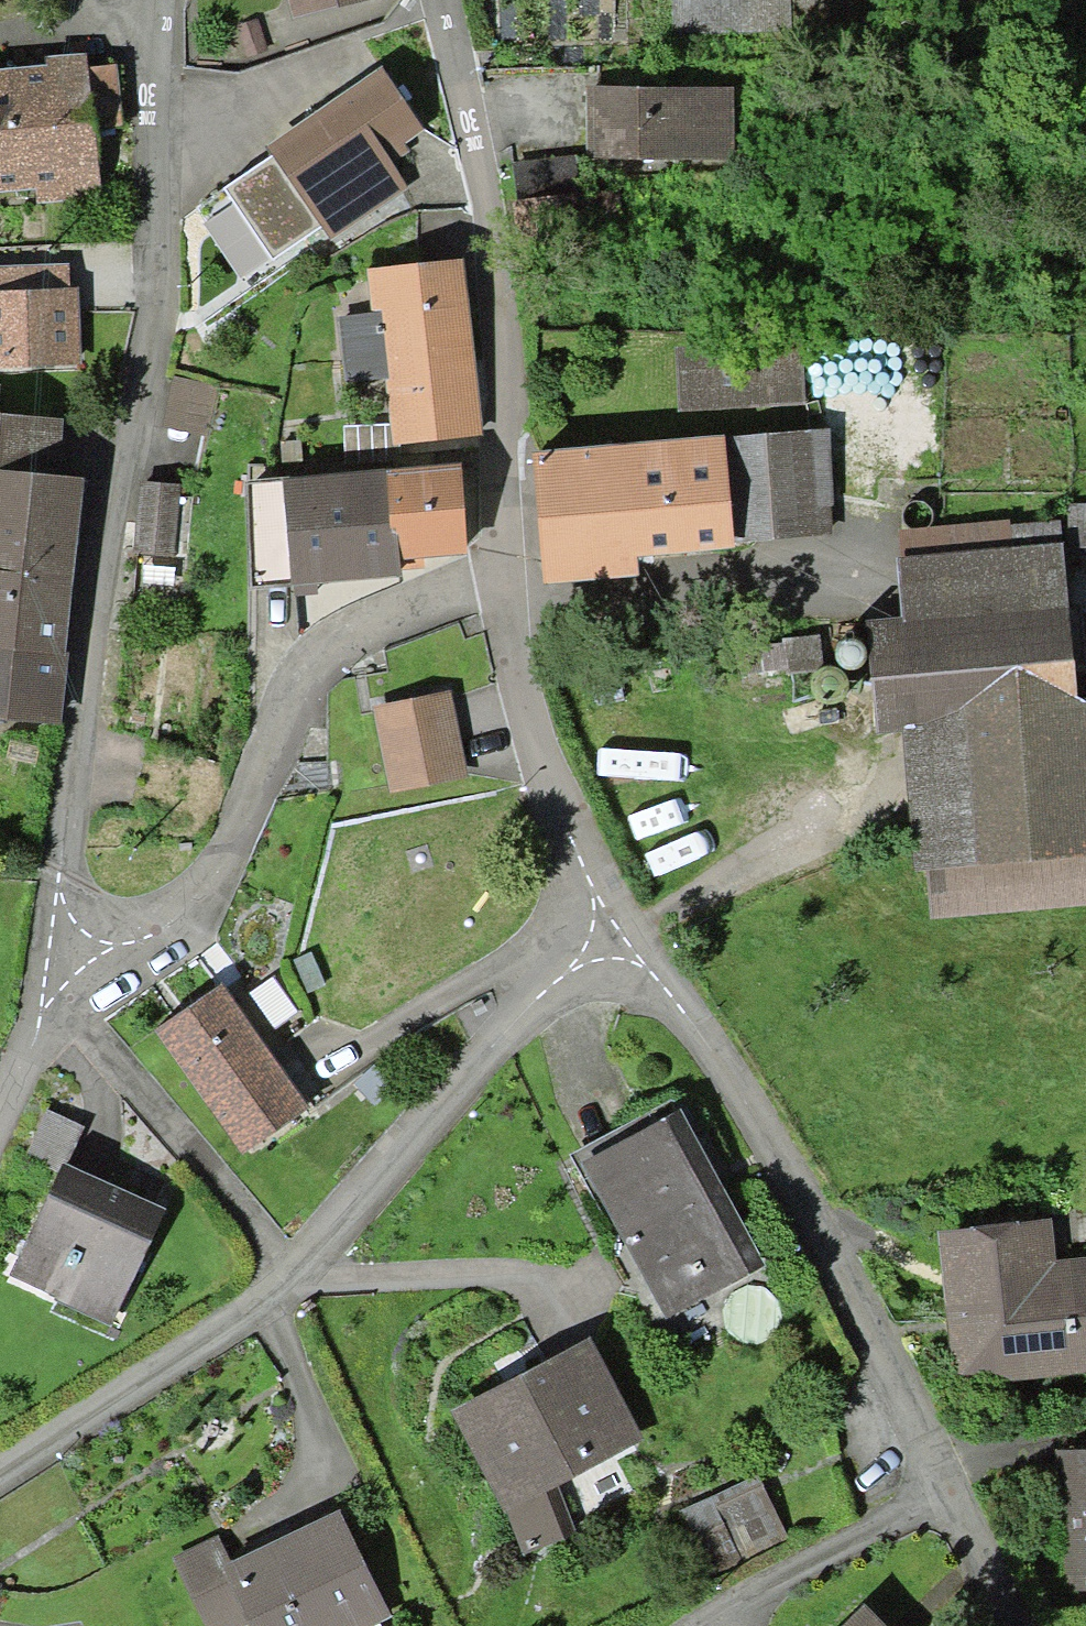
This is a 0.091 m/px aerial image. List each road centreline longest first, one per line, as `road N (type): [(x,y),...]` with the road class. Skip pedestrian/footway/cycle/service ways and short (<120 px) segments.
road 1 (residential): [(153,0),(153,309),(98,556),(60,933)]
road 2 (residential): [(615,922),(704,1038),(771,1149),(1024,1625)]
road 3 (residential): [(60,933),(127,934),(187,910),(218,869),(296,687),(352,632),(498,584)]
road 4 (residential): [(432,0),(474,148),(490,294),(498,584)]
road 5 (residential): [(615,922),(295,1276)]
road 6 (residential): [(295,1276),(86,1040),(46,1018)]
road 7 (residential): [(498,584),(537,770),(615,922)]
road 8 (residential): [(295,1276),(228,1332),(0,1470)]
road 9 (track): [(865,563),(1085,579)]

